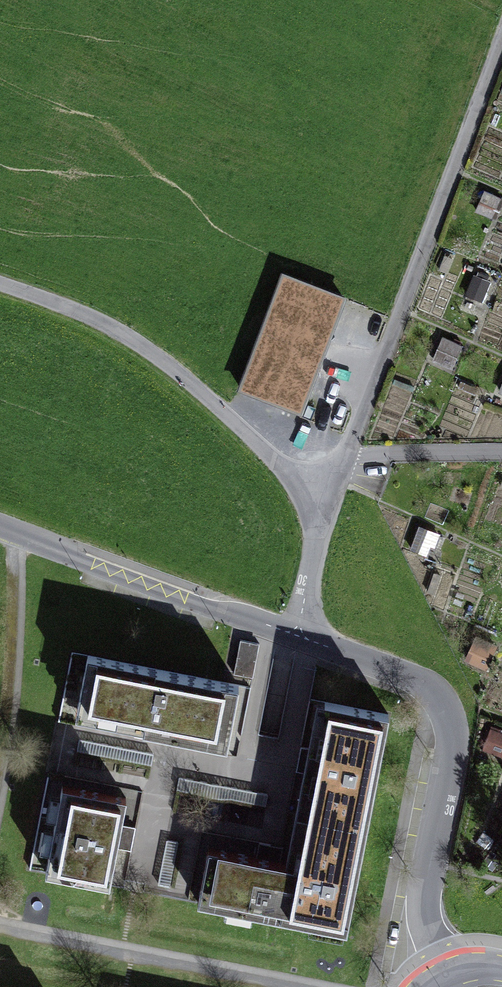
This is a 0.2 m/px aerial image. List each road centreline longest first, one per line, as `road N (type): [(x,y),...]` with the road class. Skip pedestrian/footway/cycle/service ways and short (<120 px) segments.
road 1 (residential): [(444,976),(425,908),(452,722),(440,697),(414,676),(292,634)]
road 2 (track): [(501,45),(345,452)]
road 3 (track): [(325,490),(100,320),(0,284)]
road 4 (residential): [(292,634),(0,526)]
road 5 (unclassified): [(292,634),(325,490),(345,452)]
road 6 (track): [(501,450),(345,452)]

